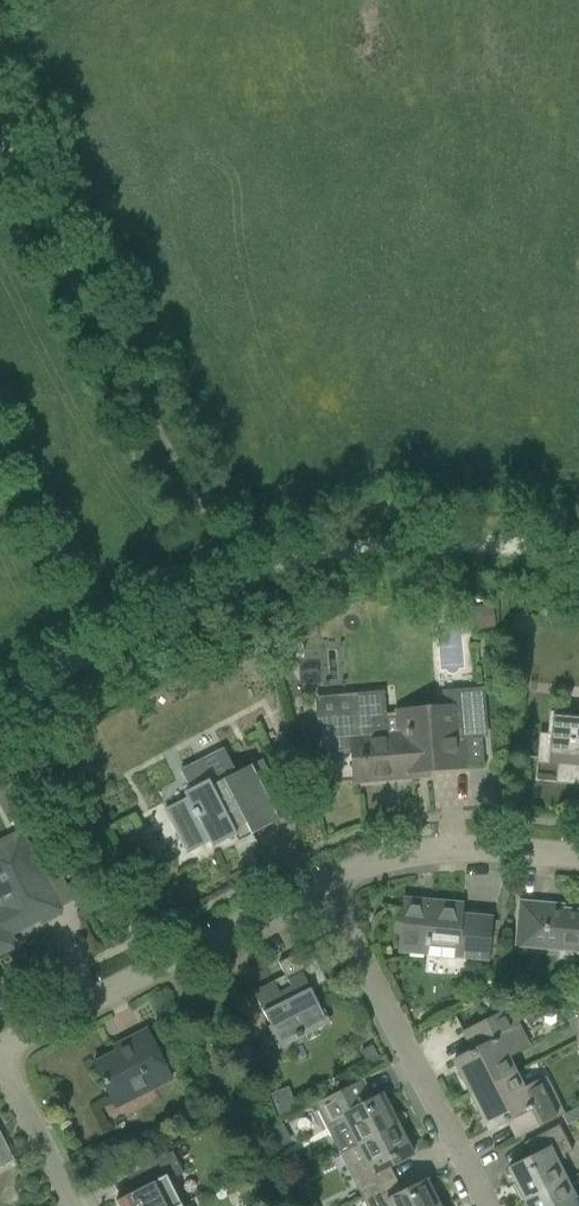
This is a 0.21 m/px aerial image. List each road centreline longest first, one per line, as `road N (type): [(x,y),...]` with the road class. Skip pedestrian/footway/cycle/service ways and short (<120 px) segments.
road 1 (unclassified): [(0,702),(338,547),(432,541),(578,556)]
road 2 (track): [(0,120),(247,587)]
road 3 (residential): [(492,1205),(321,887)]
road 4 (residential): [(0,1038),(321,887)]
road 5 (residential): [(321,887),(435,853),(578,864)]
road 6 (residential): [(79,1205),(0,1041)]

